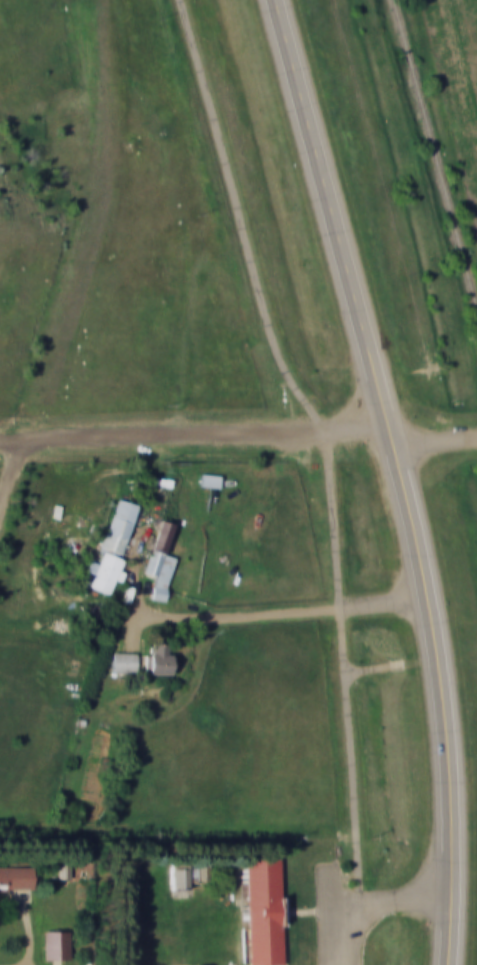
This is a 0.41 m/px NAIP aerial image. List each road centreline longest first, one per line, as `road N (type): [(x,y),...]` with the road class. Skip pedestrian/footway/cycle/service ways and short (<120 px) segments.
road 1 (primary): [(272,0),(428,607),(451,827),(448,964)]
road 2 (residential): [(387,432),(21,438)]

